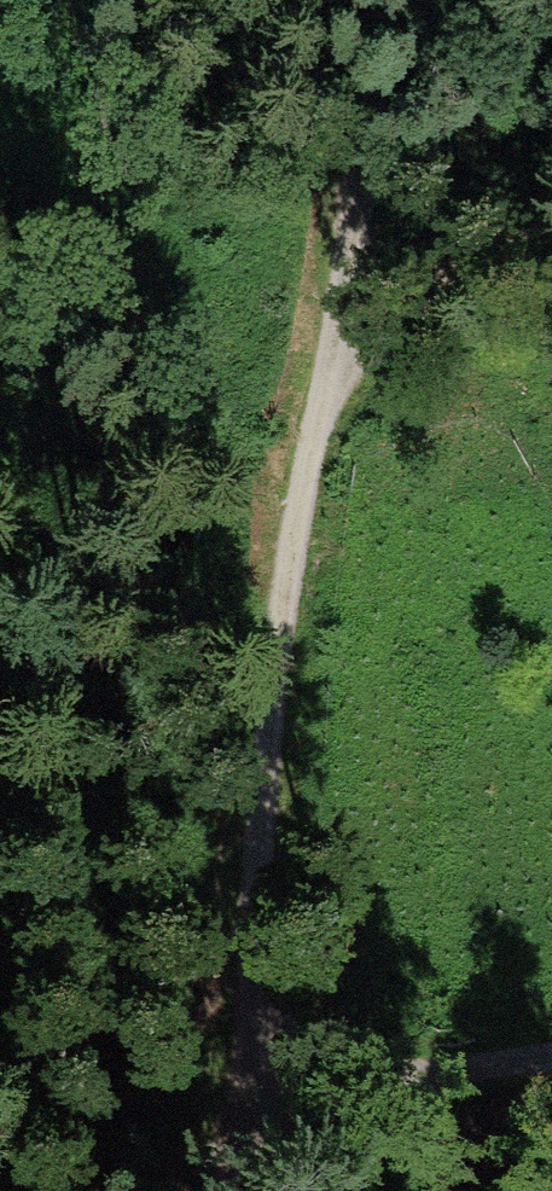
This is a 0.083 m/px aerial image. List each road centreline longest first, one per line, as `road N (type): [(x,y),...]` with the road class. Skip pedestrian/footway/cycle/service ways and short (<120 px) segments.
road 1 (track): [(336,342),(255,1091)]
road 2 (track): [(424,0),(336,342)]
road 3 (track): [(255,1091),(551,1048)]
road 4 (track): [(551,235),(336,342)]

